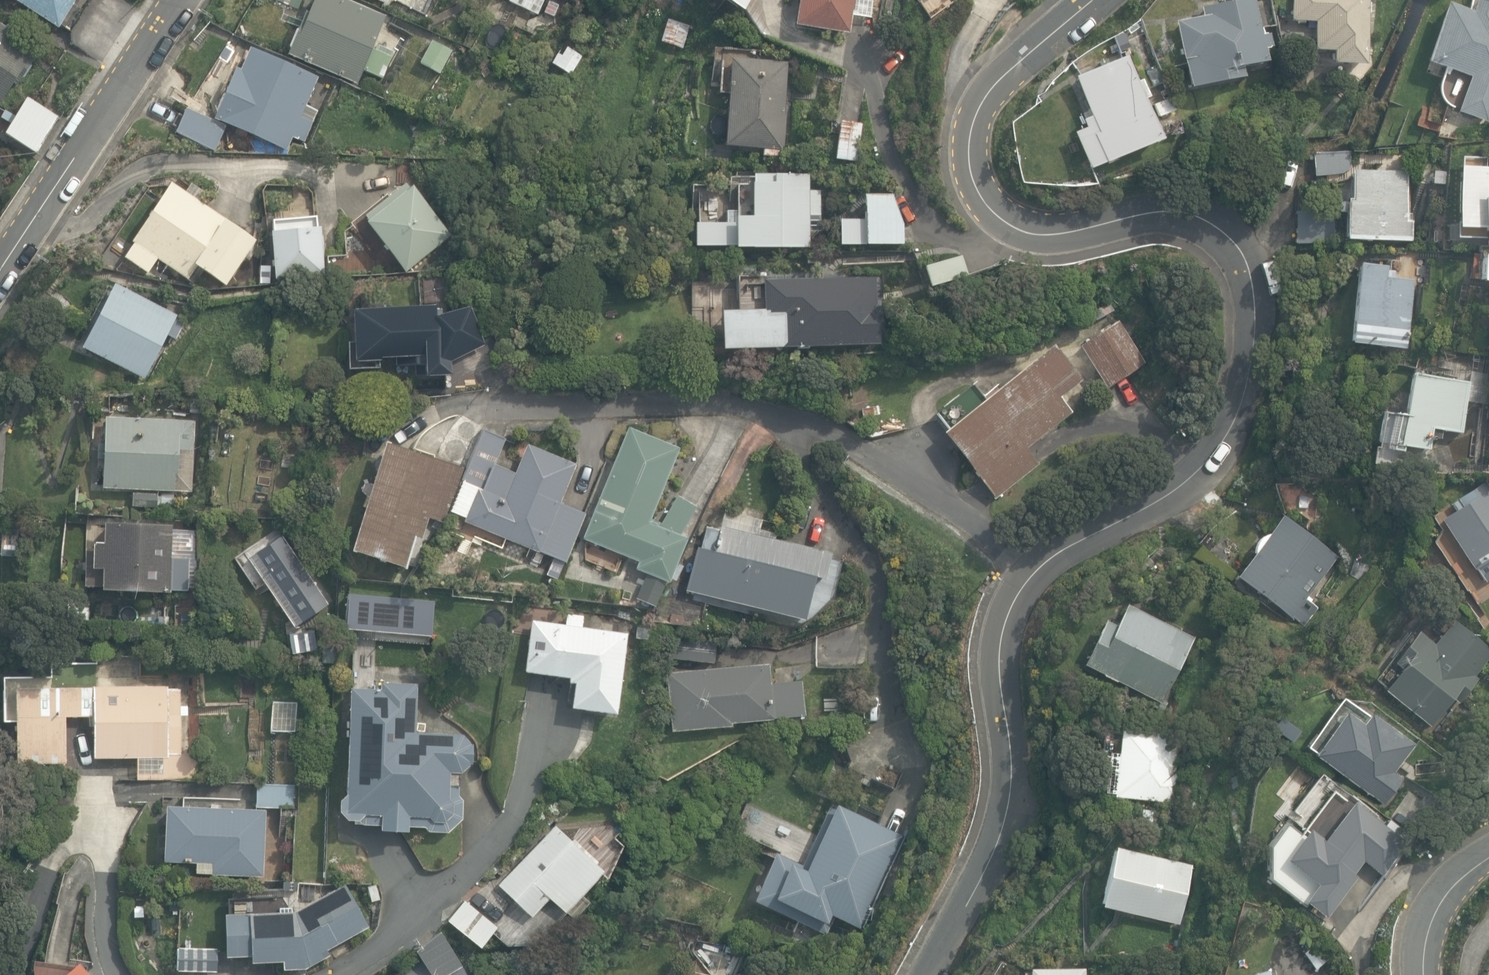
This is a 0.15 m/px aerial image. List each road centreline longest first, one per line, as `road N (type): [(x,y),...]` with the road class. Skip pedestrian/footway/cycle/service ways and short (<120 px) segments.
road 1 (residential): [(931,974),(1005,826),(1013,781),(1000,650),(1013,607),(1042,566),(1201,469),(1236,420),(1255,352),(1252,275),(1237,245),(1212,223),(1187,212),(1144,214),(1047,235),(1010,225),(981,193),(971,140),(979,110),(996,84),(1095,0)]
road 2 (residential): [(0,273),(180,0)]
road 3 (residential): [(122,974),(104,912),(109,861),(99,837),(74,835),(28,902),(8,974)]
road 4 (residential): [(503,831),(445,890),(322,974)]
road 5 (residential): [(1425,974),(1438,909),(1488,859)]

